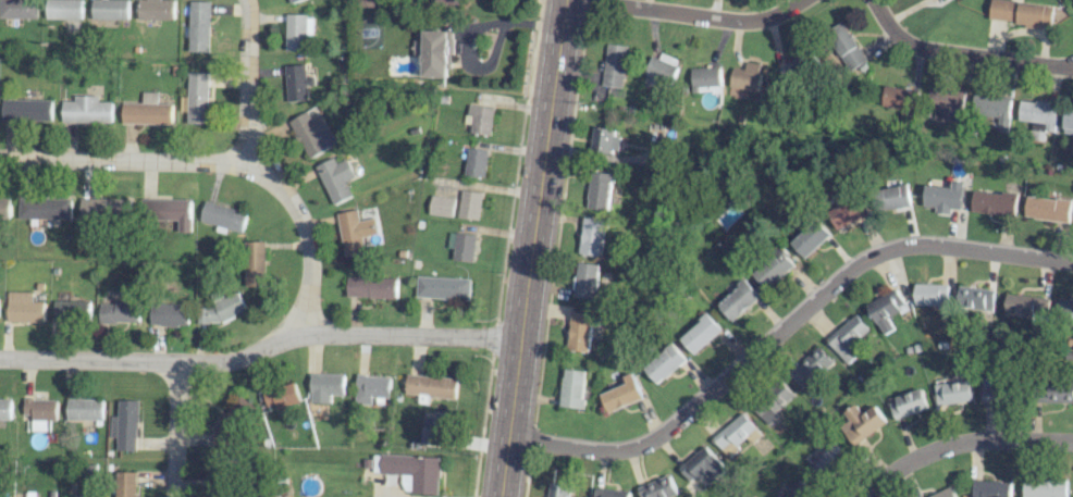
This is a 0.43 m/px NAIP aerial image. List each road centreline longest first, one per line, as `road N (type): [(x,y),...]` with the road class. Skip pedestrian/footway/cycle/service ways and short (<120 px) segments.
road 1 (residential): [(1072,263),(925,244),(873,254),(650,442),(605,451),(506,440)]
road 2 (residential): [(519,338),(309,333),(207,360),(0,359)]
road 3 (primary): [(563,0),(499,496)]
road 4 (residential): [(245,0),(251,163),(287,195),(310,244),(309,333)]
road 5 (residential): [(251,163),(0,157)]
road 6 (residential): [(803,0),(751,24),(579,0)]
road 7 (residential): [(1072,442),(971,440),(916,456),(862,496)]
road 8 (residential): [(1072,69),(923,48),(895,32),(873,0)]
road 9 (residential): [(174,361),(175,496)]

